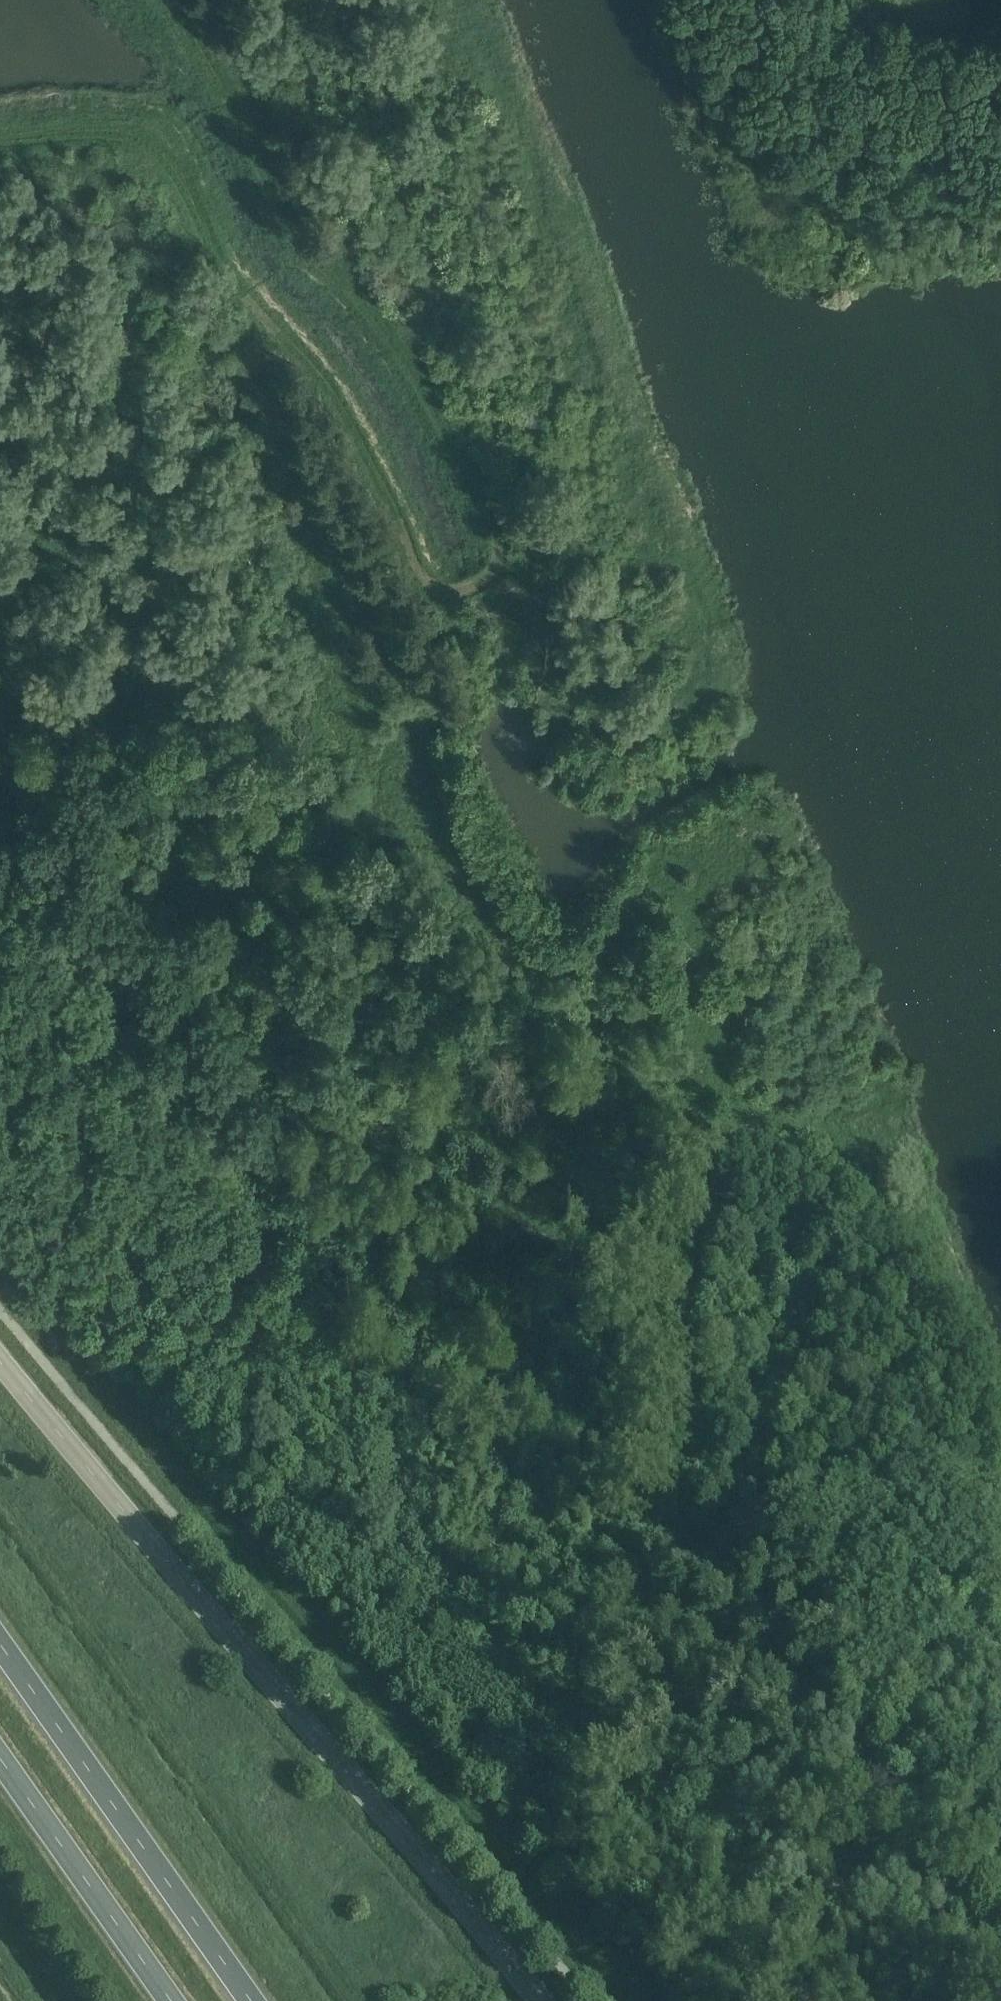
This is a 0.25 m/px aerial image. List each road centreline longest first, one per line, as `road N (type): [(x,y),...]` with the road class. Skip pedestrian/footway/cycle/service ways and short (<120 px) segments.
road 1 (secondary): [(542,2000),(0,1353)]
road 2 (trunk): [(249,2000),(0,1648)]
road 3 (trunk): [(0,1763),(167,2000)]

